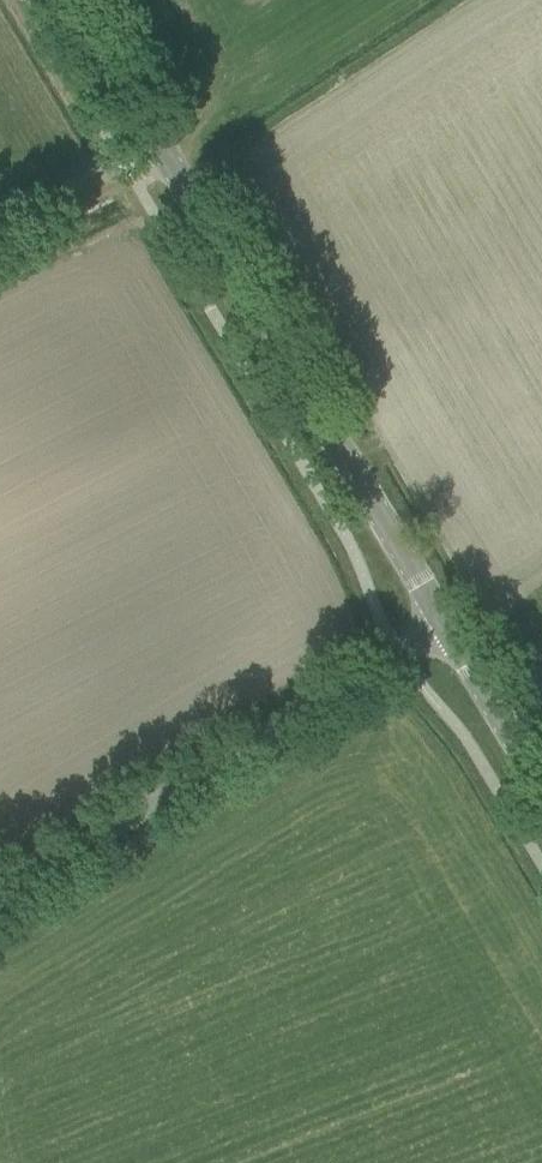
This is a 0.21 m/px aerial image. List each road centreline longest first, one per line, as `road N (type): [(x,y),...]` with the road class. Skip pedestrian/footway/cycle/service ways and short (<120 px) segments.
road 1 (unclassified): [(446,624),(72,0)]
road 2 (unclassified): [(0,900),(446,624)]
road 3 (unclassified): [(541,787),(446,624)]

